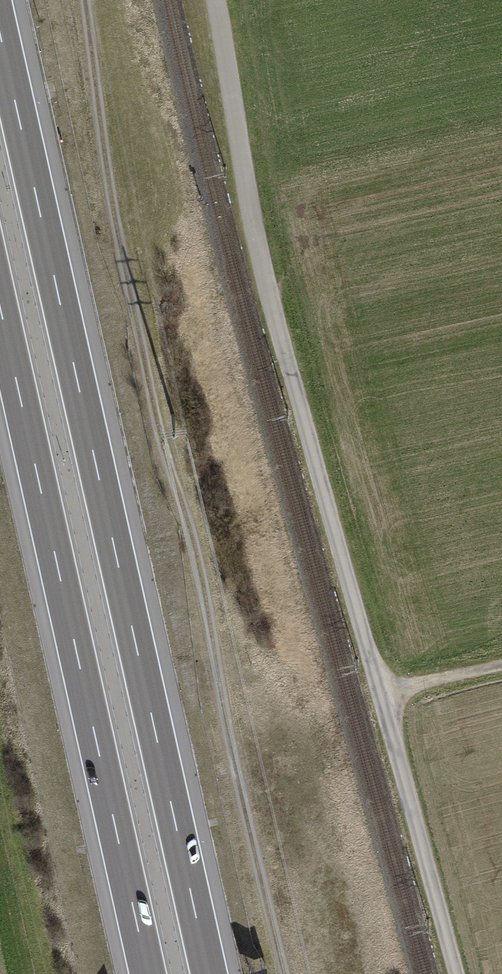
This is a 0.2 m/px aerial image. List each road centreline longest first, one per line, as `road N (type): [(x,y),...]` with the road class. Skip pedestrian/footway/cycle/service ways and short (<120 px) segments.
road 1 (track): [(455,973),(276,322),(216,0)]
road 2 (track): [(81,0),(106,210),(158,464),(193,539),(281,973)]
road 3 (motorway): [(209,973),(0,32)]
road 4 (motorway): [(0,306),(148,973)]
road 5 (track): [(501,667),(380,694)]

